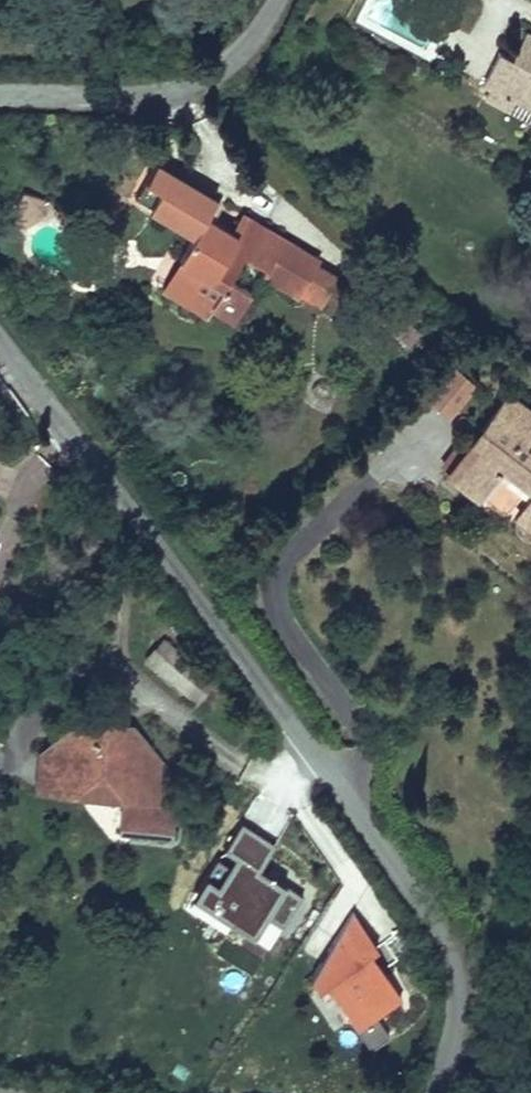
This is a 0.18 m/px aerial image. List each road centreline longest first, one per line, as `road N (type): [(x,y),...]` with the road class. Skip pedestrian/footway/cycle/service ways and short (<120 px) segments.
road 1 (residential): [(428,1092),(454,1000),(434,932),(252,664),(0,332)]
road 2 (residential): [(0,98),(157,91),(231,56),(276,0)]

